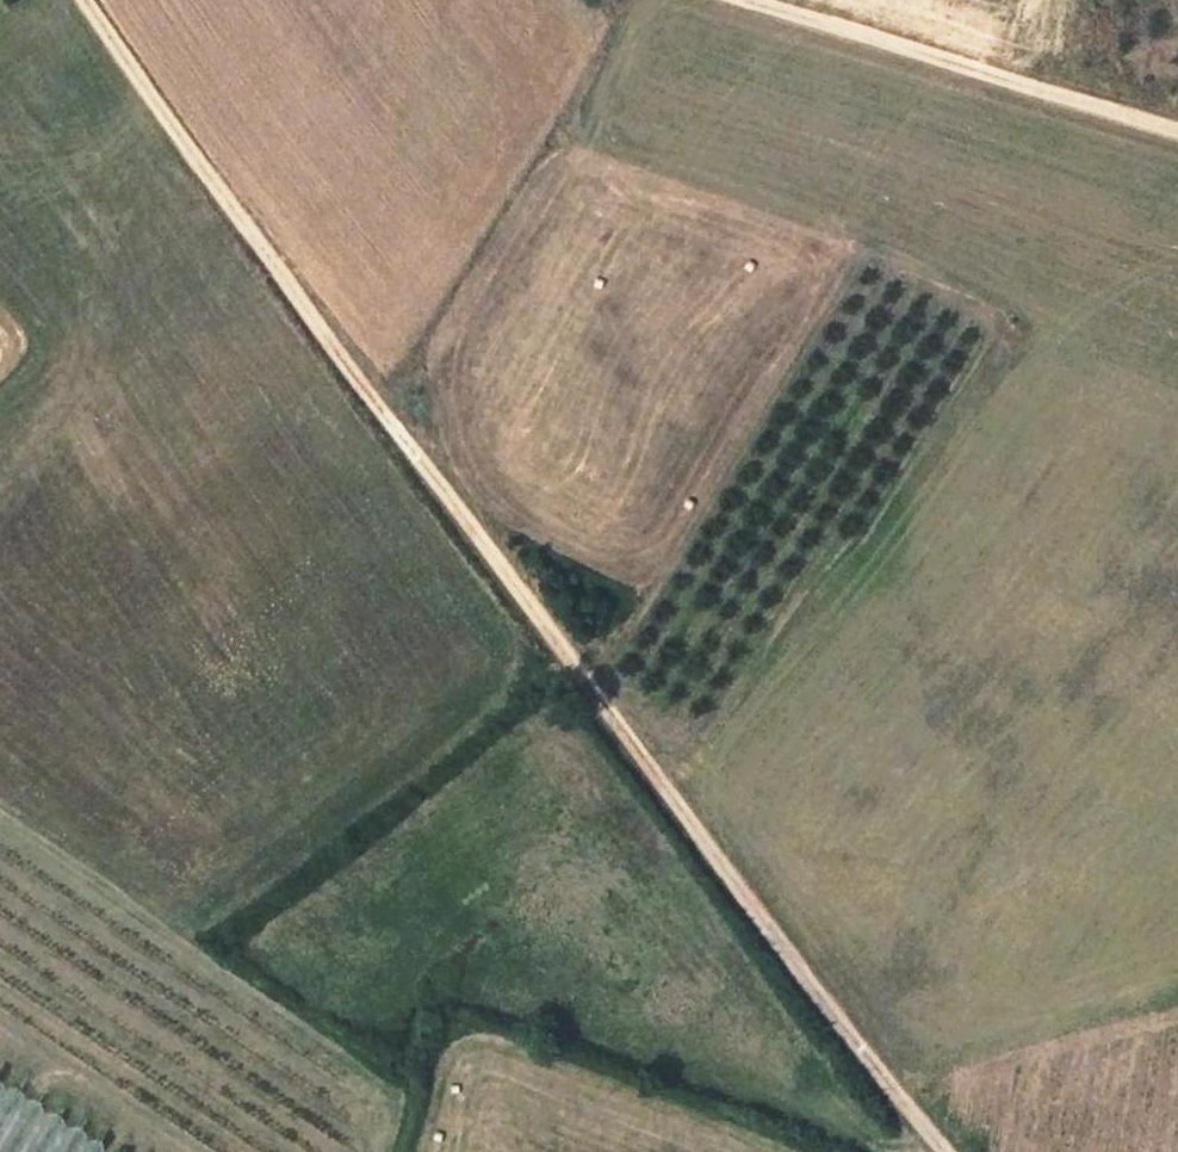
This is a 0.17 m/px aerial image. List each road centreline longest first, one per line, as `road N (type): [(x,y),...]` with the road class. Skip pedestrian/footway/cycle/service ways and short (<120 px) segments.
road 1 (track): [(85,0),(274,265),(942,1151)]
road 2 (track): [(1177,134),(737,0)]

